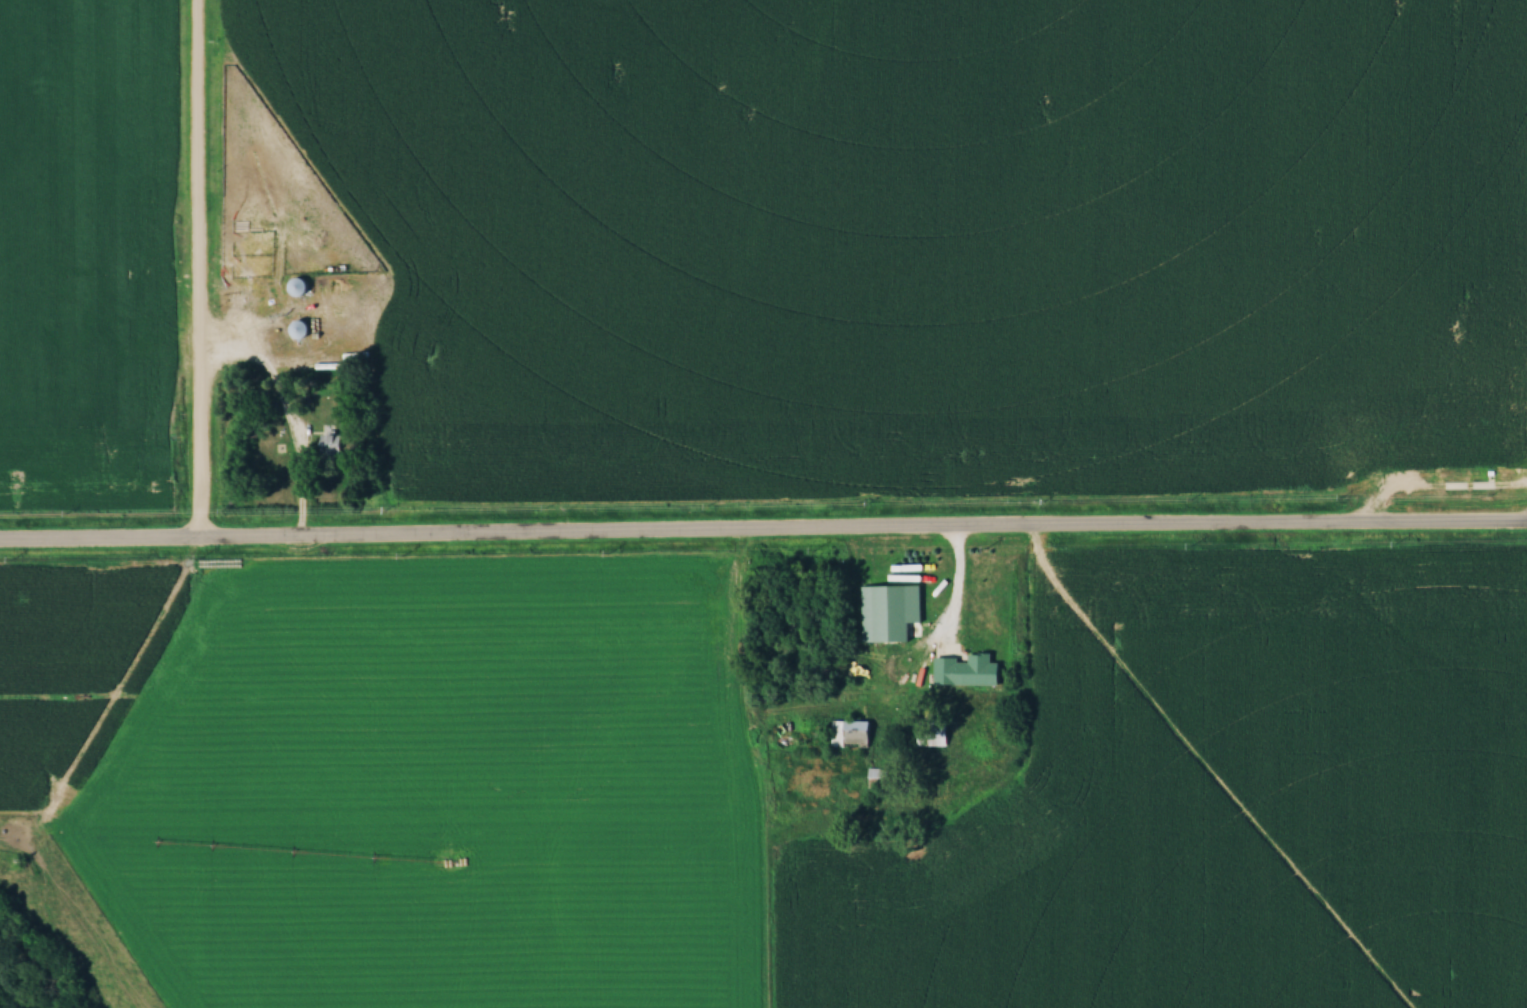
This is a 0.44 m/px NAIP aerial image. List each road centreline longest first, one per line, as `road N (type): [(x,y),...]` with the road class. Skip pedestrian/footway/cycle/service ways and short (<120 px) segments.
road 1 (tertiary): [(0,546),(1526,525)]
road 2 (residential): [(206,544),(200,0)]

